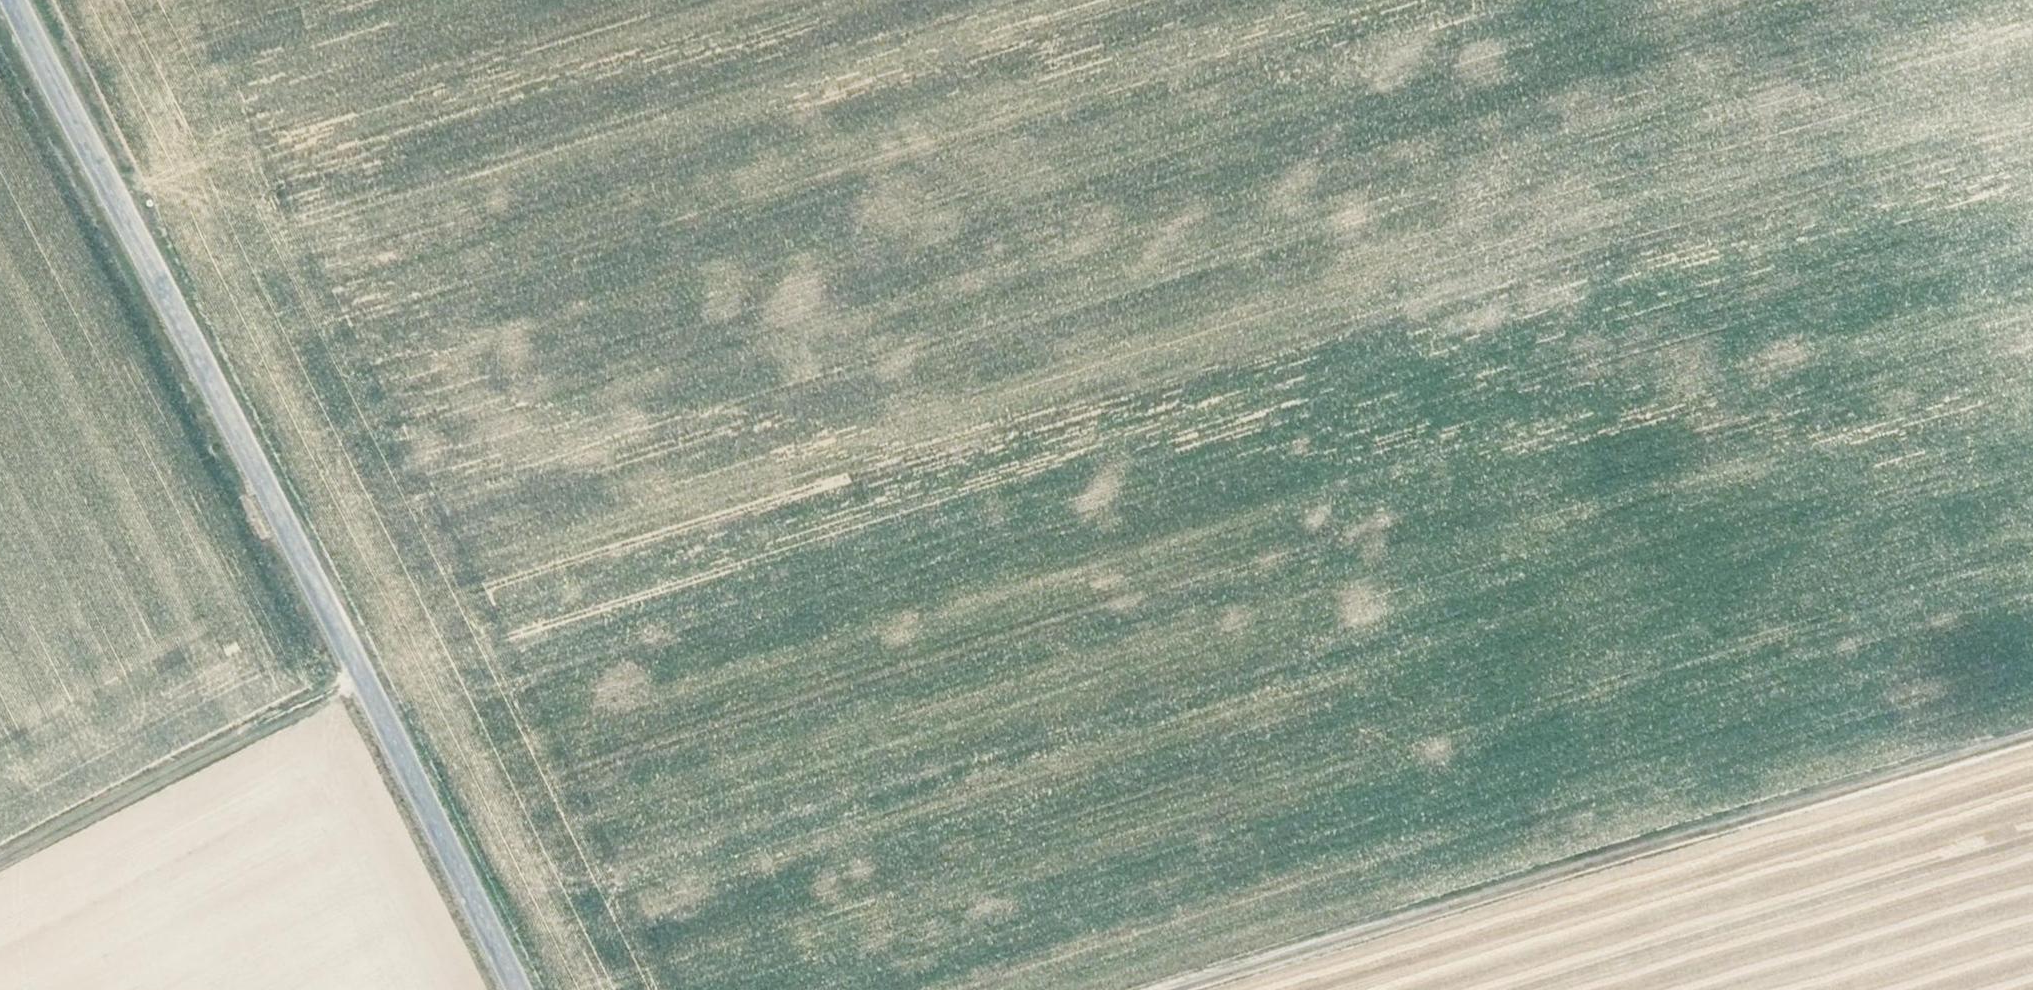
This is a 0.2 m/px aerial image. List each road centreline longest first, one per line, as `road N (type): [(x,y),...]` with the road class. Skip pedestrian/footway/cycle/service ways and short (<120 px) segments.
road 1 (tertiary): [(512,989),(16,0)]
road 2 (track): [(2032,731),(1155,989)]

